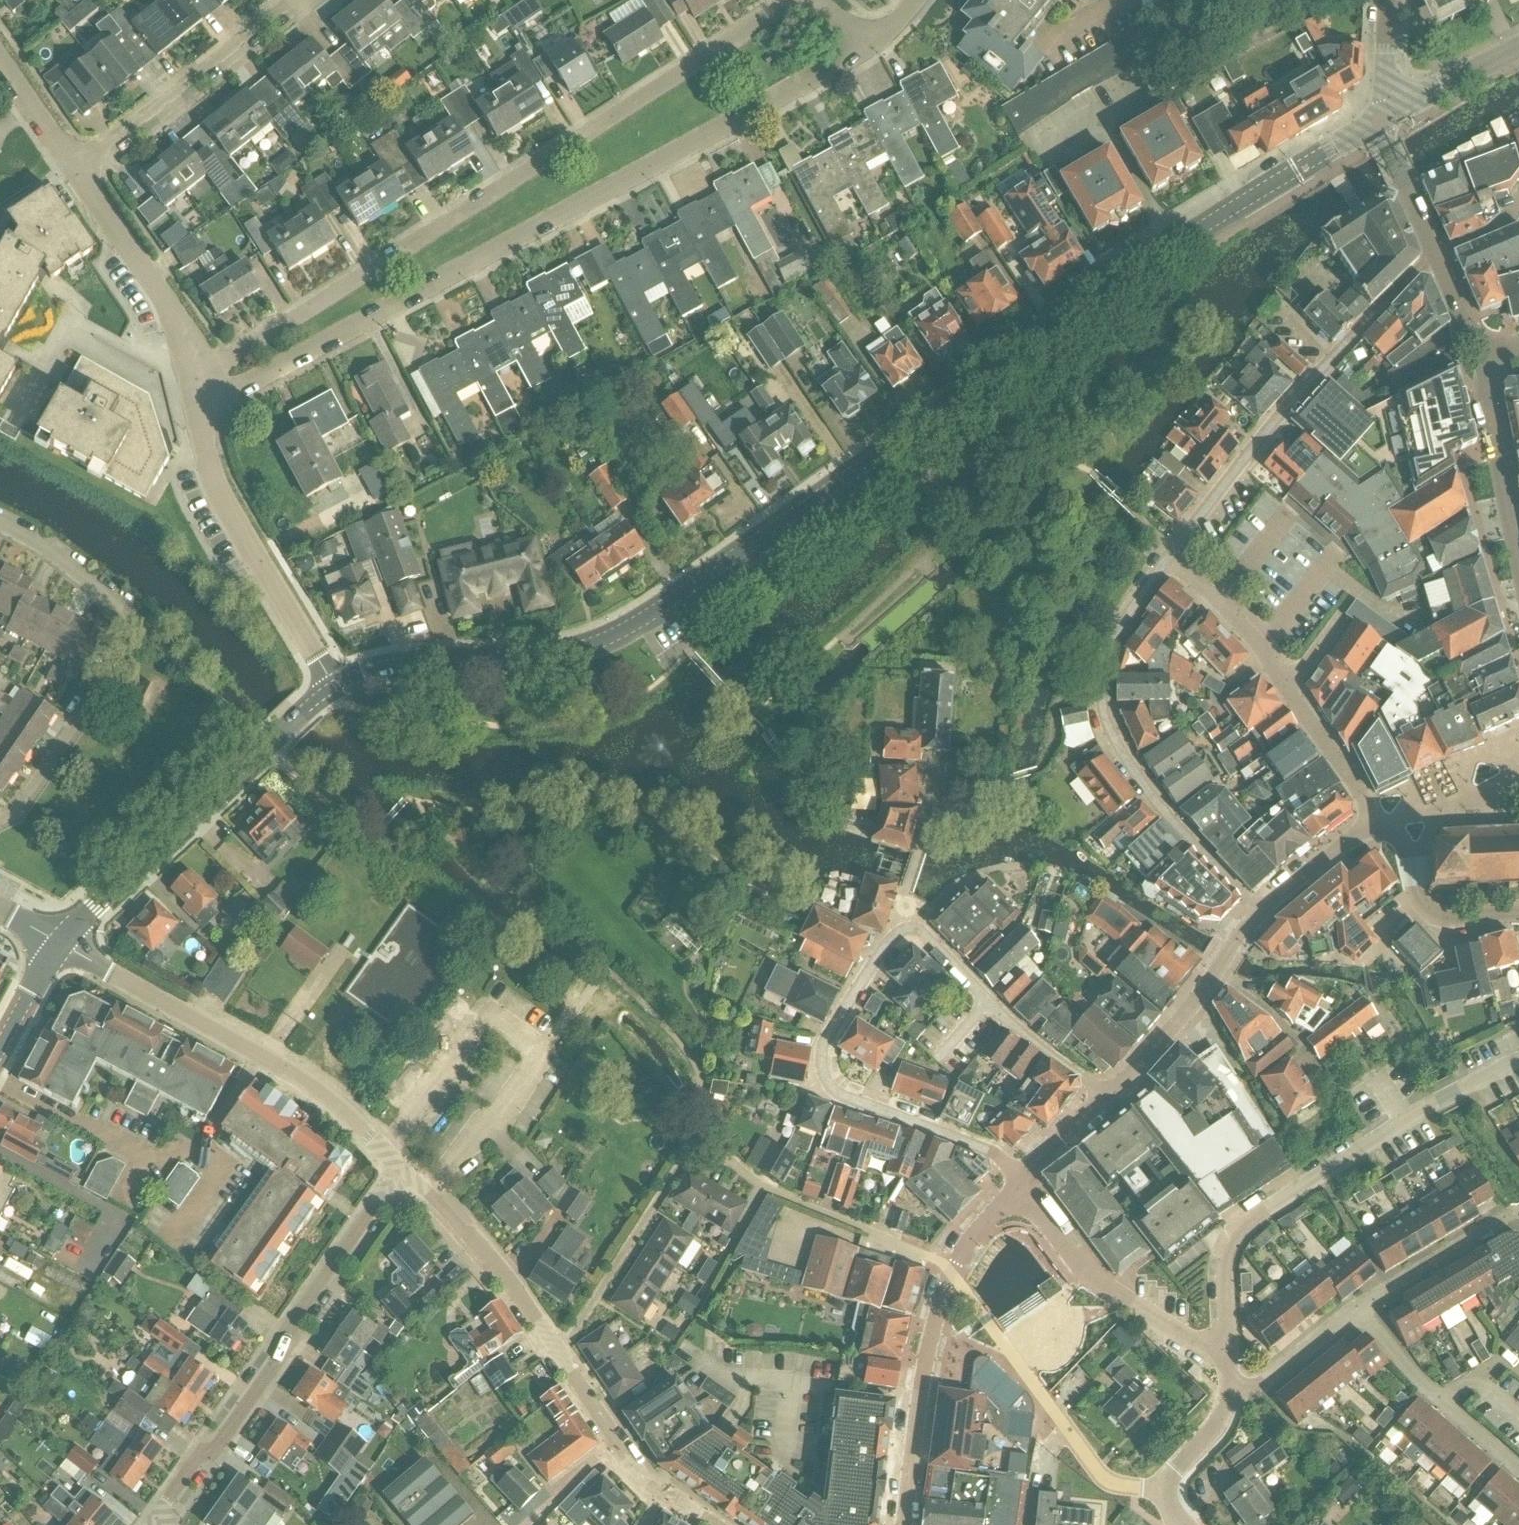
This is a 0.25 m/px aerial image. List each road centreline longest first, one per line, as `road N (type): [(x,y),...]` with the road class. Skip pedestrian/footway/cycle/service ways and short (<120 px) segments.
road 1 (secondary): [(334,692),(378,671),(535,656),(617,631),(1200,228),(1382,120)]
road 2 (residential): [(196,417),(509,258),(875,43)]
road 3 (residential): [(194,383),(793,0)]
road 4 (residential): [(1228,1344),(1226,1277),(1243,1233),(1518,1059)]
road 5 (residential): [(159,1517),(204,1452),(223,1446),(290,1343),(292,1323),(406,1167)]
road 6 (residential): [(1261,913),(1150,794),(1106,713),(1112,641),(1170,552)]
road 7 (residential): [(406,1167),(327,1087),(56,944)]
road 8 (residential): [(0,823),(27,808),(136,619),(42,548),(0,527)]
road 9 (residential): [(909,924),(841,1015),(827,1049),(827,1080),(855,1102),(974,1140),(1022,1179)]
road 10 (residential): [(1436,260),(1316,380),(1170,552)]
road 11 (secondary): [(56,944),(334,692)]
road 12 (residential): [(334,692),(223,492),(196,417)]
road 13 (residential): [(75,169),(302,0)]
road 14 (residential): [(1228,1344),(1184,1332),(1077,1264),(1022,1179)]
road 15 (residential): [(1112,1099),(1013,1027),(909,924)]
road 16 (residential): [(194,383),(178,334),(75,169)]
road 17 (residential): [(560,1352),(484,1248),(406,1167)]
road 18 (residential): [(714,1524),(646,1482),(560,1352)]
road 19 (residential): [(560,1352),(687,1154)]
road 20 (residential): [(1486,352),(1481,389),(1518,556)]
road 21 (residential): [(909,924),(908,893),(936,824),(941,777),(994,782)]
road 22 (residential): [(1518,915),(1449,918),(1424,909),(1403,842),(1381,825)]
road 23 (residential): [(1170,552),(1243,622),(1290,686)]
road 24 (residential): [(919,1351),(905,1433),(912,1467),(905,1524)]
road 25 (residential): [(1290,686),(1381,825)]
road 26 (residential): [(1231,1391),(1264,1384),(1366,1306)]
road 27 (residential): [(1213,974),(1112,1099)]
road 28 (residential): [(1366,1306),(1499,1223)]
road 29 (tertiary): [(1382,120),(1518,50)]
road 30 (residential): [(1436,260),(1382,142),(1382,120)]
road 31 (residential): [(1261,913),(1362,832),(1381,825)]
road 32 (residential): [(1156,1492),(1109,1483),(1046,1403)]
road 33 (residential): [(75,169),(0,54)]
road 34 (residential): [(1156,1492),(1215,1428),(1231,1391)]
road 35 (residential): [(1443,1399),(1366,1306)]
road 36 (residential): [(1022,1179),(1112,1099)]

